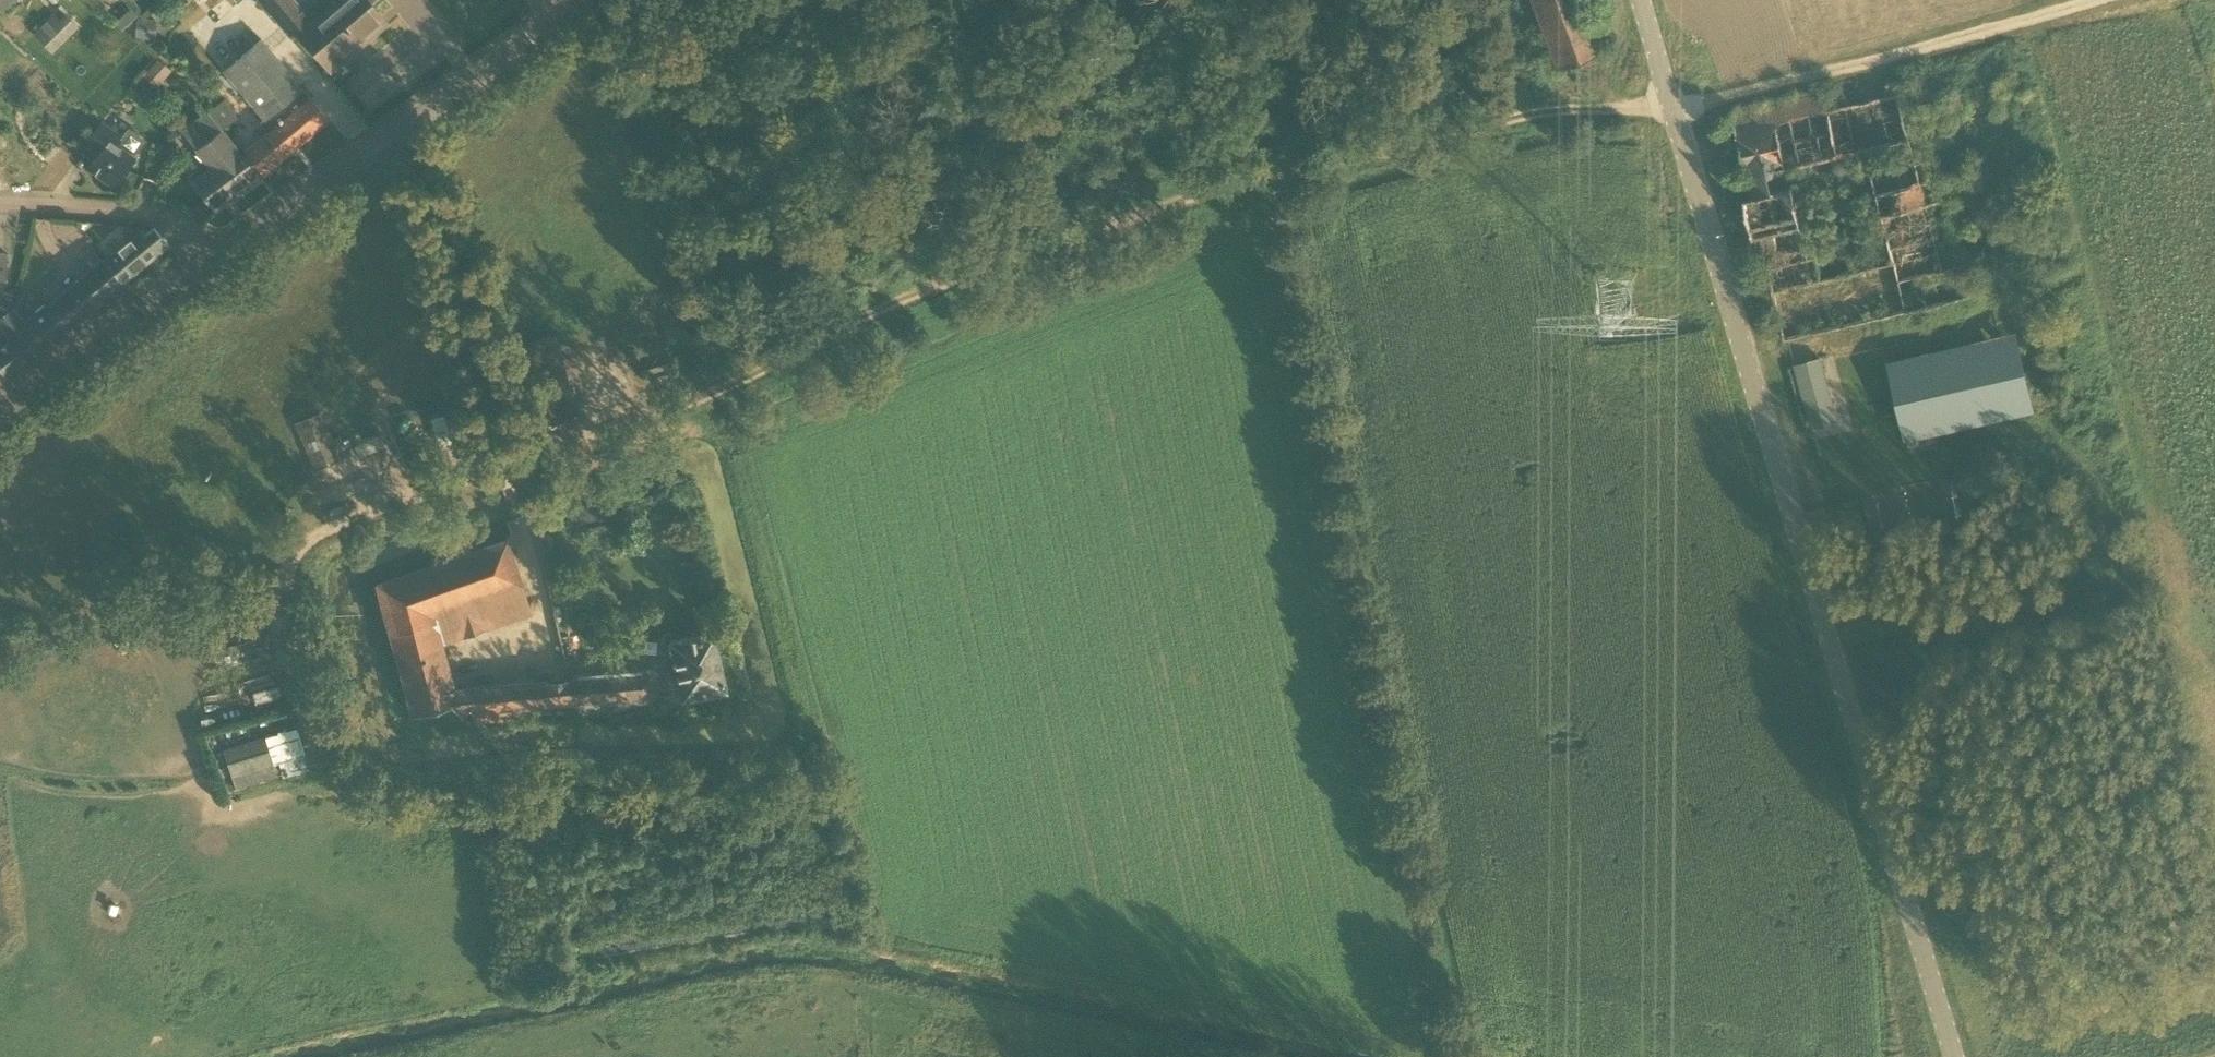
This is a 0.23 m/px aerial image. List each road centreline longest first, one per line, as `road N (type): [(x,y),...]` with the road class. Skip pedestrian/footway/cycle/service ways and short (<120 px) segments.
road 1 (residential): [(1957,1056),(1644,0)]
road 2 (track): [(2079,0),(1770,90),(1676,106)]
road 3 (residential): [(503,471),(386,131)]
road 4 (residential): [(0,401),(202,255)]
road 5 (residential): [(202,255),(386,131)]
road 6 (residential): [(202,255),(179,228),(145,211),(0,206)]
road 7 (residential): [(386,131),(547,11)]

